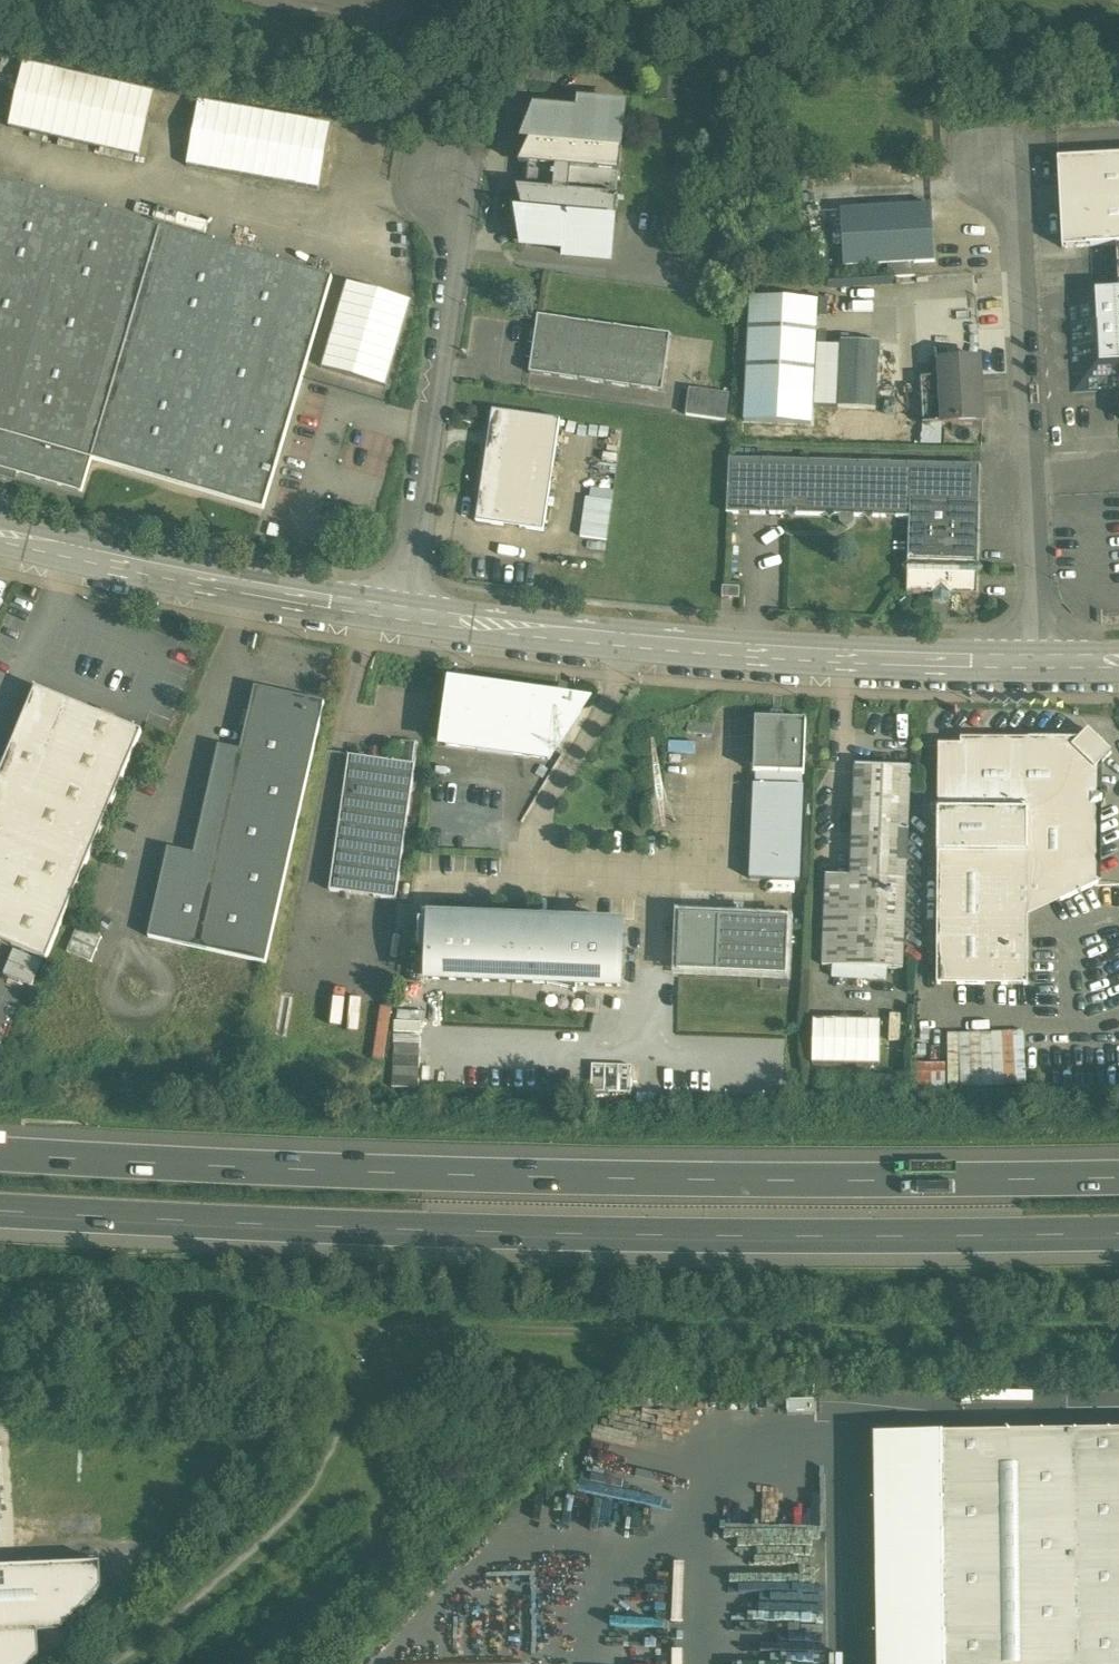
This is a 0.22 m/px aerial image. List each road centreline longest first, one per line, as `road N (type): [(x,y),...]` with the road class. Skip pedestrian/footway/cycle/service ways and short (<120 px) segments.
road 1 (motorway): [(1118,1181),(595,1181),(0,1152)]
road 2 (motorway): [(0,1209),(415,1231),(1118,1237)]
road 3 (tertiary): [(0,544),(244,597),(626,649),(1029,663)]
road 4 (track): [(389,1335),(1118,1350)]
road 5 (unclassified): [(1029,663),(1017,167)]
road 6 (track): [(0,1301),(389,1335)]

